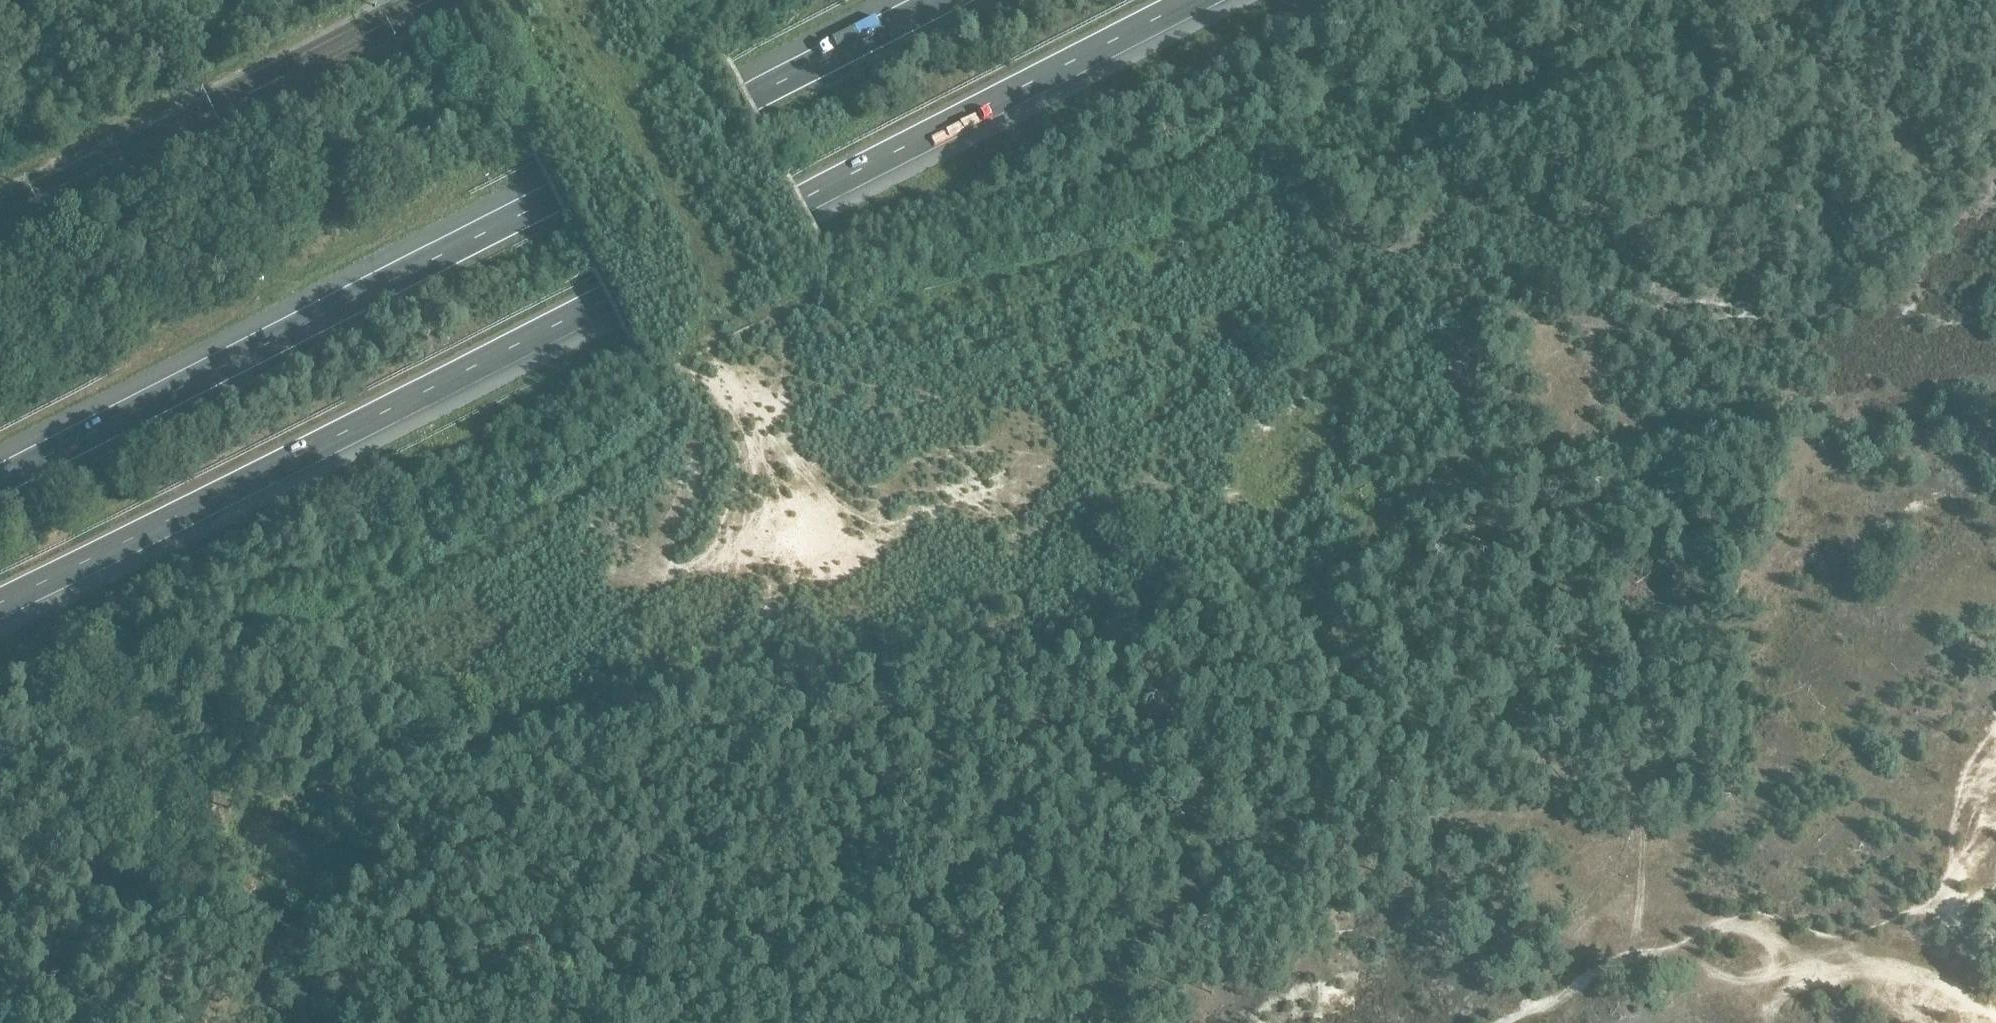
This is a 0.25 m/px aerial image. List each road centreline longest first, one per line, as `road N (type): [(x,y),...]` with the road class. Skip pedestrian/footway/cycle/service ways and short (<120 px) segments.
road 1 (motorway): [(0,608),(1207,0)]
road 2 (motorway): [(936,0),(0,478)]

